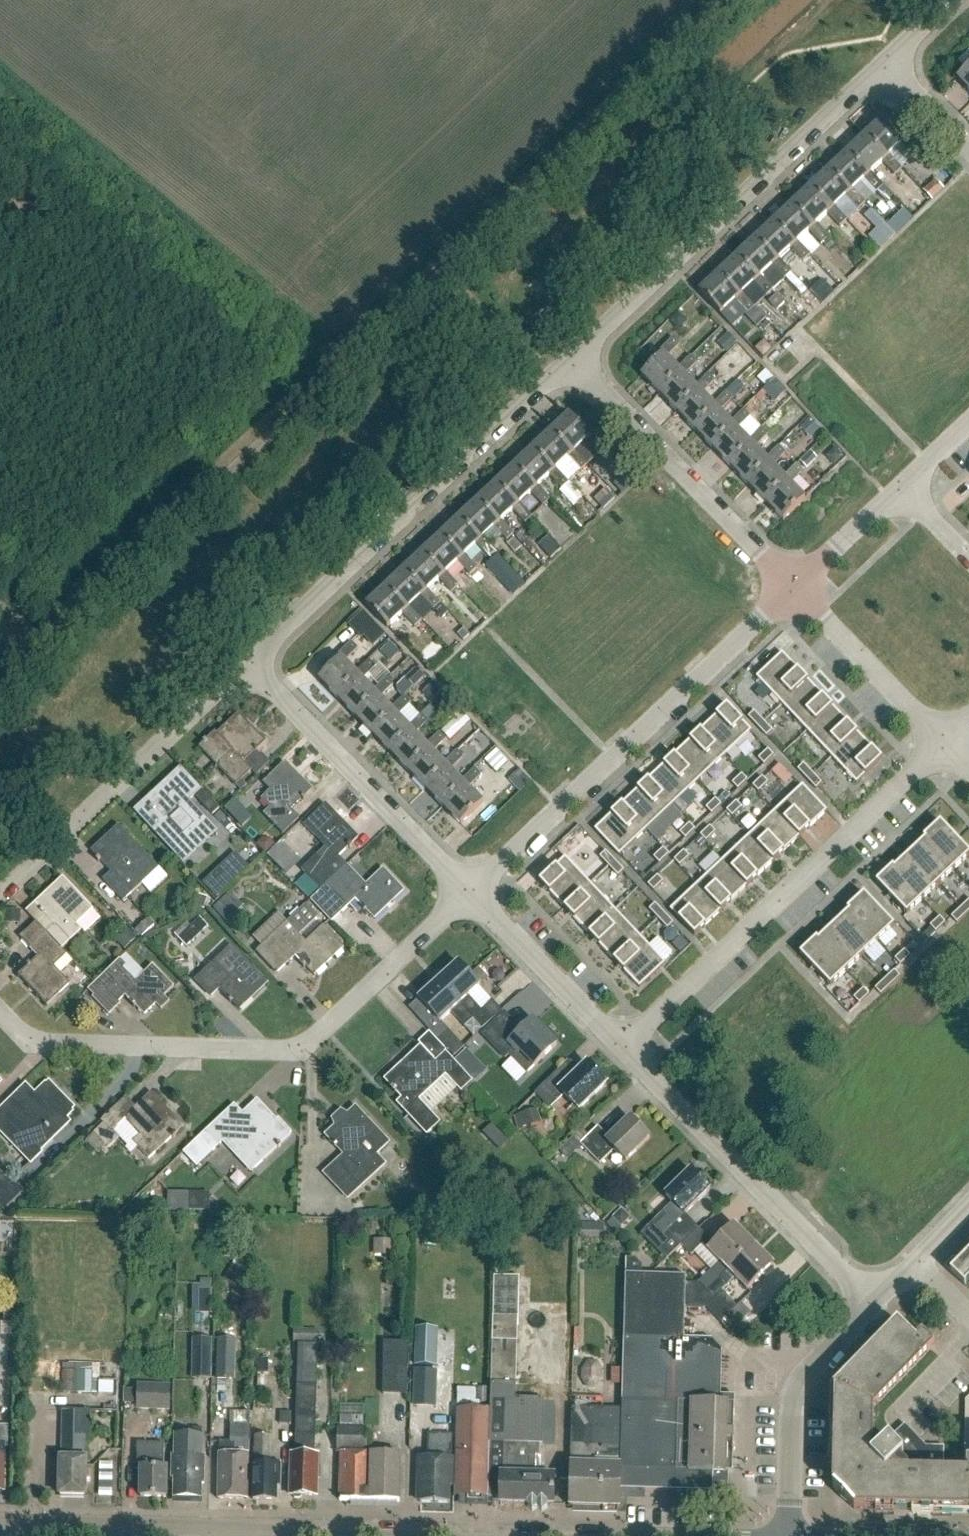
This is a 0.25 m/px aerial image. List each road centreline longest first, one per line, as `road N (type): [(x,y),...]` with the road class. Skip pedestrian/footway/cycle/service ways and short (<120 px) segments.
road 1 (residential): [(0,691),(734,0)]
road 2 (residential): [(0,1010),(23,1034),(47,1042),(291,1049),(311,1041),(469,890)]
road 3 (residential): [(469,890),(795,588)]
road 4 (residential): [(248,663),(572,361)]
road 5 (residential): [(944,741),(626,1048)]
road 6 (residential): [(572,361),(885,62)]
road 7 (residential): [(359,1535),(0,1525)]
road 8 (residential): [(872,1304),(626,1048)]
road 9 (residential): [(0,891),(248,663)]
road 10 (residential): [(795,588),(572,361)]
road 11 (residential): [(469,890),(248,663)]
road 12 (residential): [(872,1304),(817,1359),(799,1395),(792,1535)]
road 13 (residential): [(626,1048),(469,890)]
road 14 (residential): [(944,741),(795,588)]
road 15 (residential): [(795,588),(902,485)]
road 16 (residential): [(968,1206),(872,1304)]
road 17 (residential): [(968,149),(885,62)]

